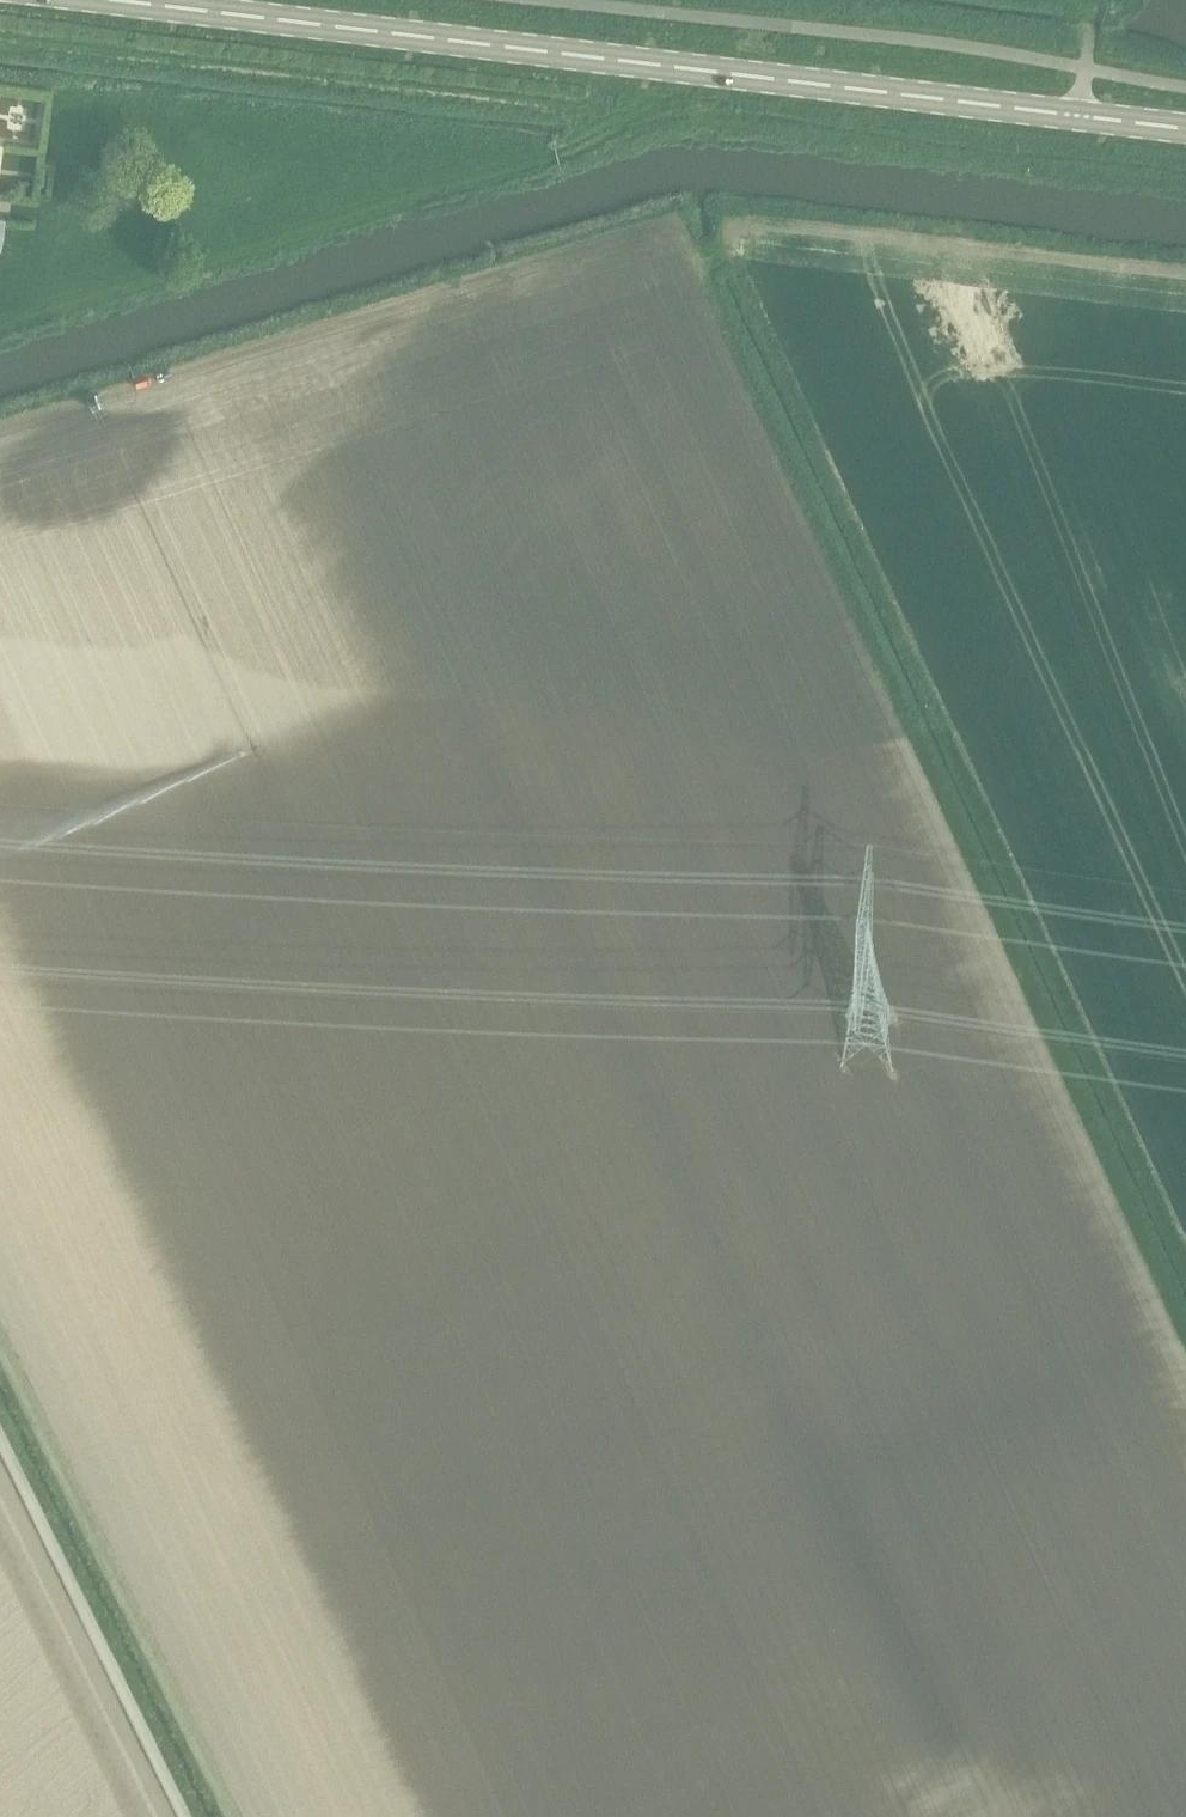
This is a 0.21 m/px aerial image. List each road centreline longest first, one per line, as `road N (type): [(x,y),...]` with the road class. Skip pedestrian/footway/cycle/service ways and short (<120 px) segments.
road 1 (secondary): [(105,0),(1185,130)]

